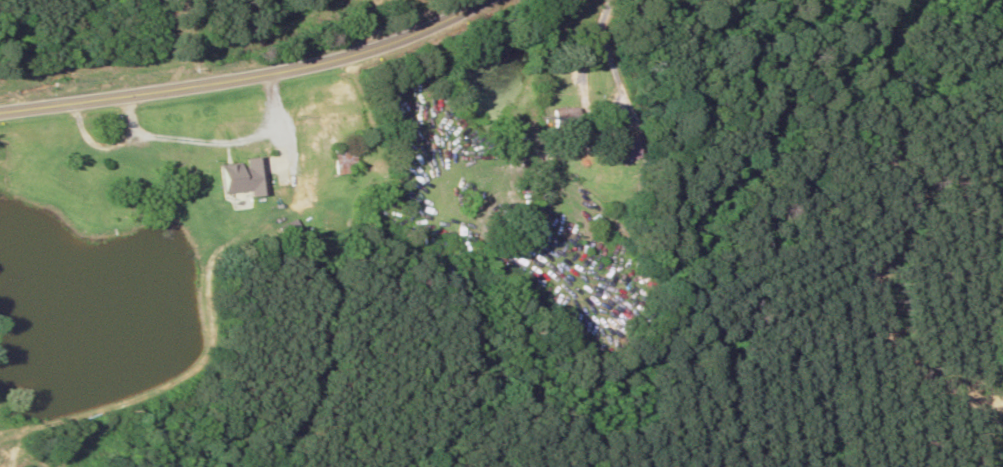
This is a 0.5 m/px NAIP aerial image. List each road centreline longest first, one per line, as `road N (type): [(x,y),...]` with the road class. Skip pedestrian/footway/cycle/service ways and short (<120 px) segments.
road 1 (secondary): [(0,109),(304,65),(401,39),(486,0)]

